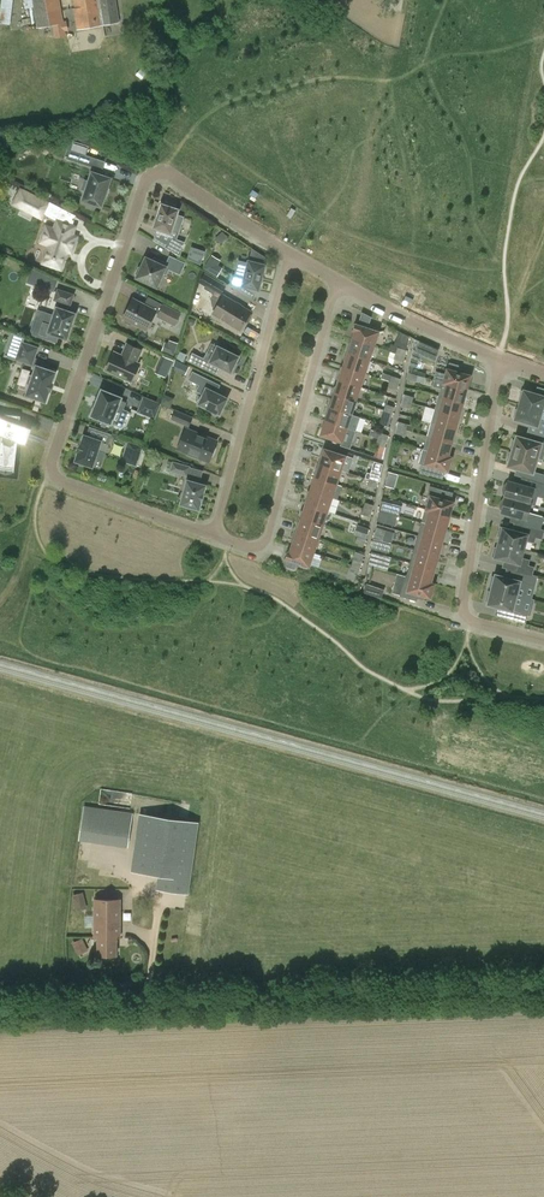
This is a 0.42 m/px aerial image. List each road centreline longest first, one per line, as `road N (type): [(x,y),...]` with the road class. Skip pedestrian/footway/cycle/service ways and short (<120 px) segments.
road 1 (residential): [(291,251),(168,169),(148,176),(51,461),(58,480),(215,534)]
road 2 (unclassified): [(543,986),(0,1009)]
road 3 (residential): [(499,358),(466,606),(478,625),(543,641)]
road 4 (residential): [(215,534),(252,546),(267,539),(340,282)]
road 5 (residential): [(291,251),(215,534)]
road 6 (residential): [(499,358),(340,282)]

